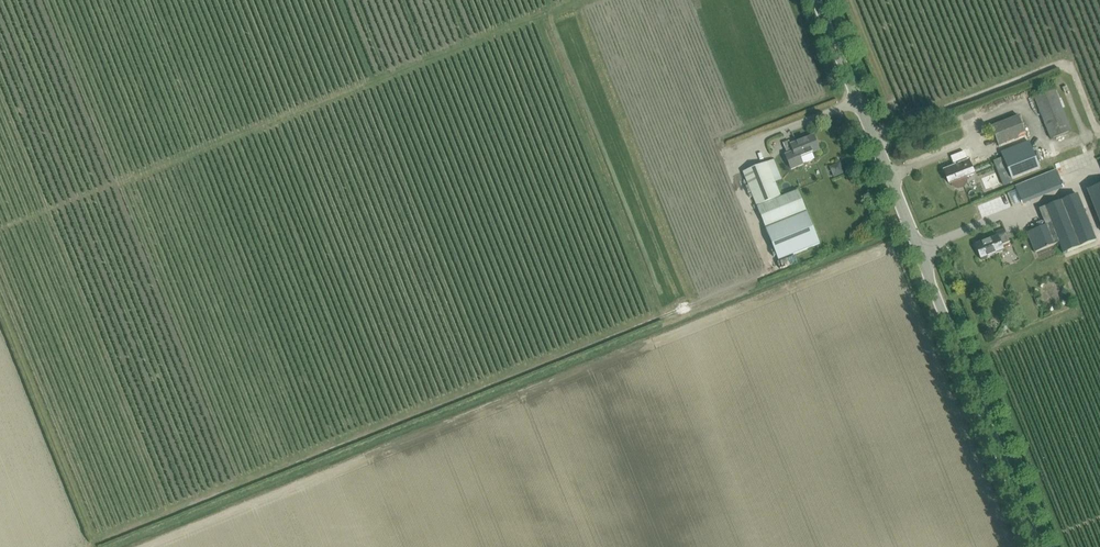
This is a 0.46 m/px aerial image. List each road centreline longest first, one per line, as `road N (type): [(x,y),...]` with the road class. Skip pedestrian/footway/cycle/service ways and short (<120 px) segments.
road 1 (unclassified): [(1038,546),(817,0)]

